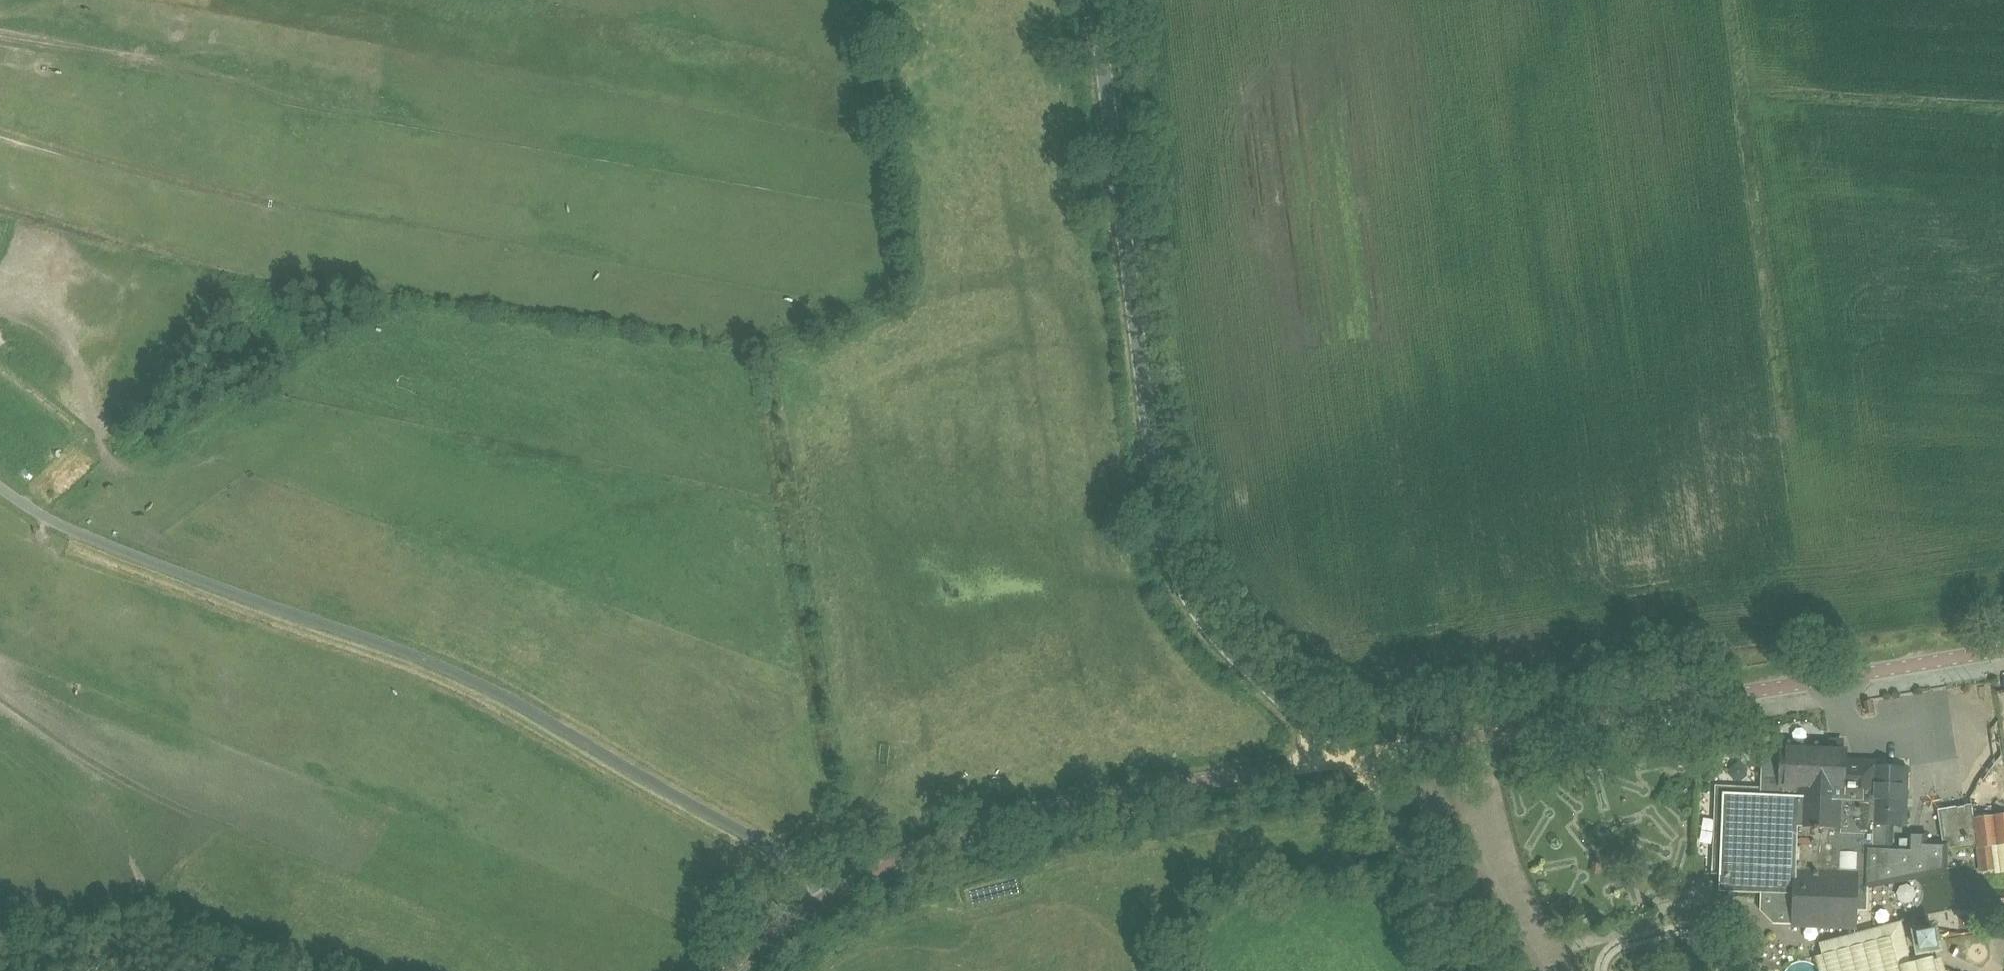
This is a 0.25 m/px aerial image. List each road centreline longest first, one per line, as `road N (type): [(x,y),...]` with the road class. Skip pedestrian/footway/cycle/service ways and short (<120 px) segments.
road 1 (unclassified): [(1320,762),(1305,721),(1222,638),(1190,598),(1173,557),(1093,0)]
road 2 (unclassified): [(1362,757),(2003,650)]
road 3 (unclassified): [(730,970),(830,896),(992,822),(1320,762)]
road 4 (unclassified): [(1475,970),(1362,757)]

